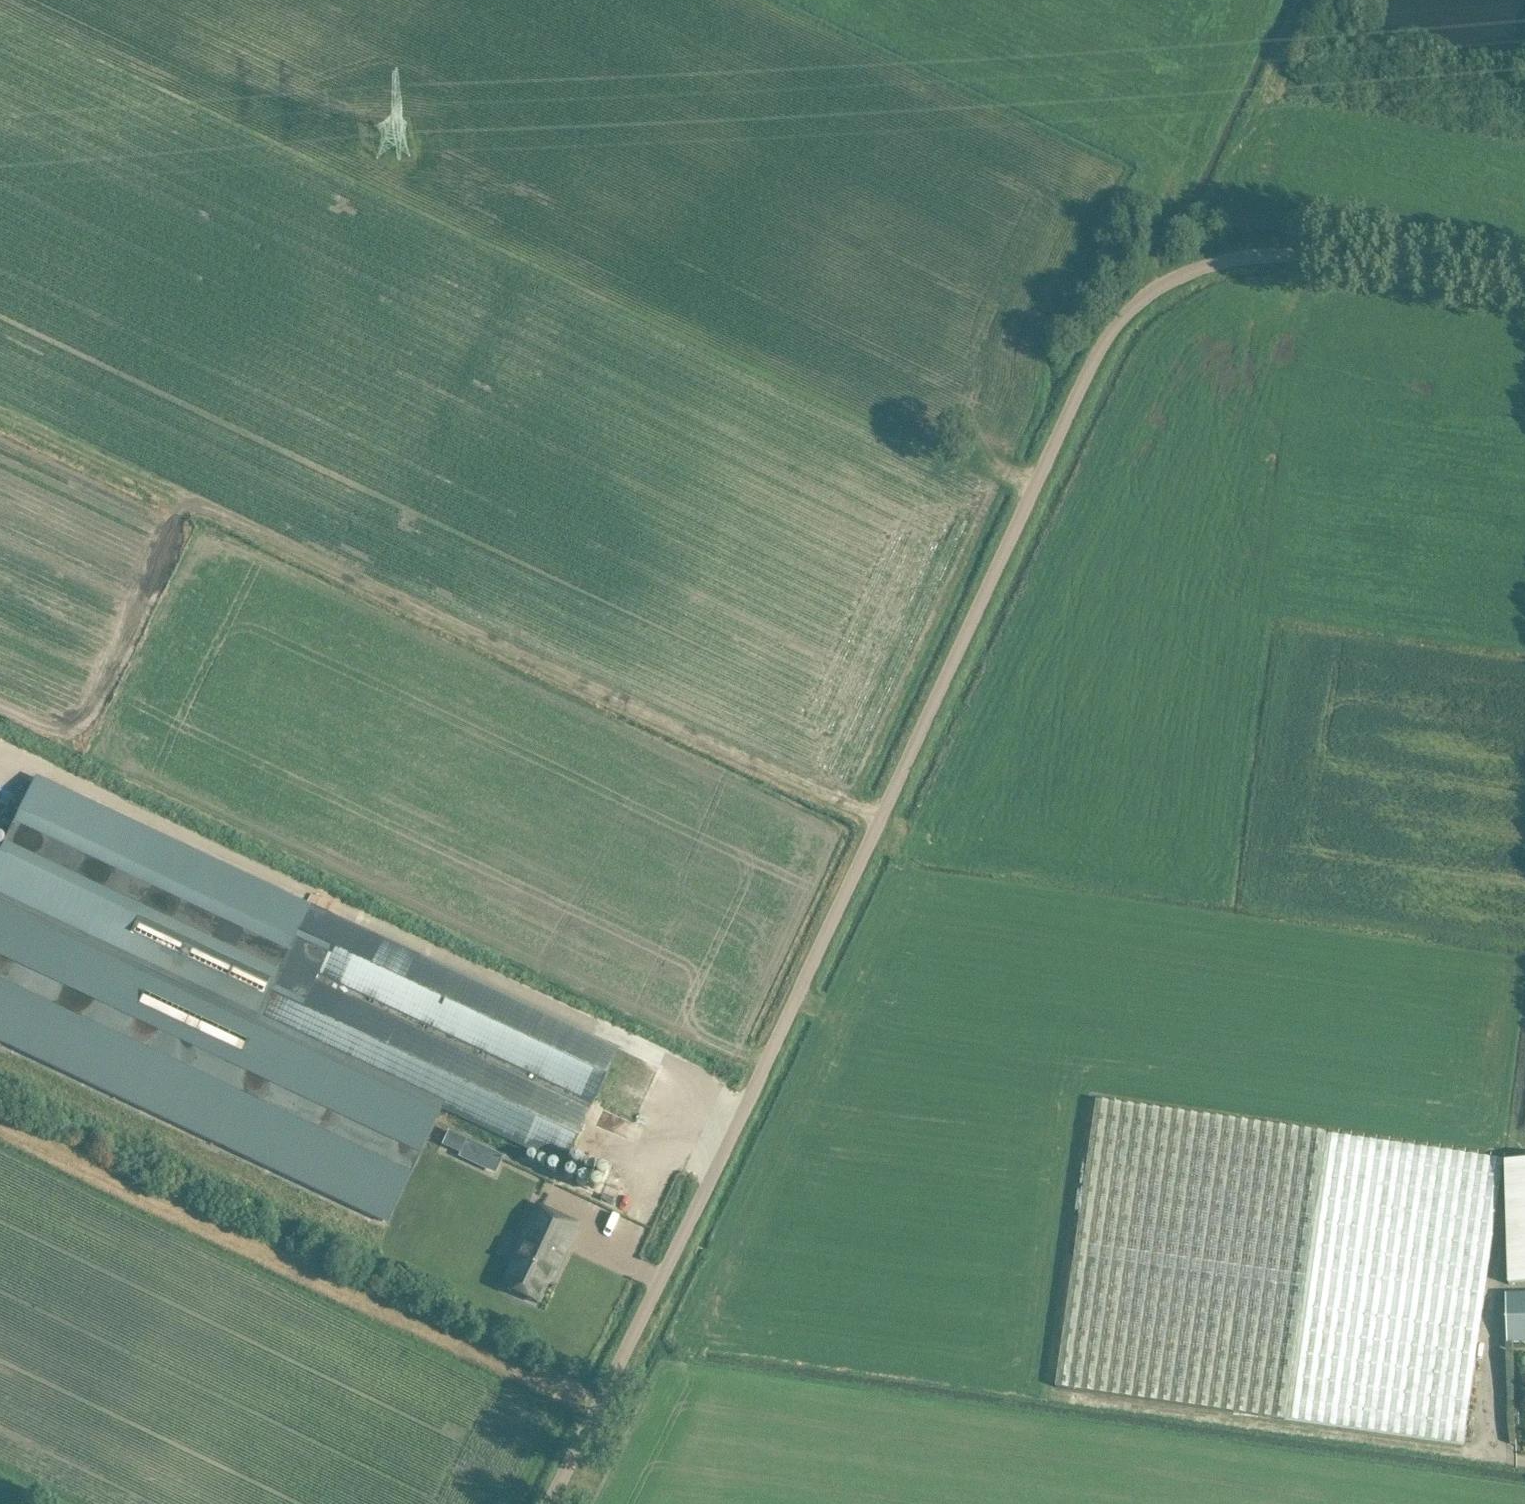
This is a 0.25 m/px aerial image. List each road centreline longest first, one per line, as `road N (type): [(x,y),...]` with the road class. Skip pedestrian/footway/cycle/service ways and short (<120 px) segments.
road 1 (unclassified): [(549,1503),(730,1140),(1106,341),(1160,289),(1226,262),(1262,257),(1524,290)]

